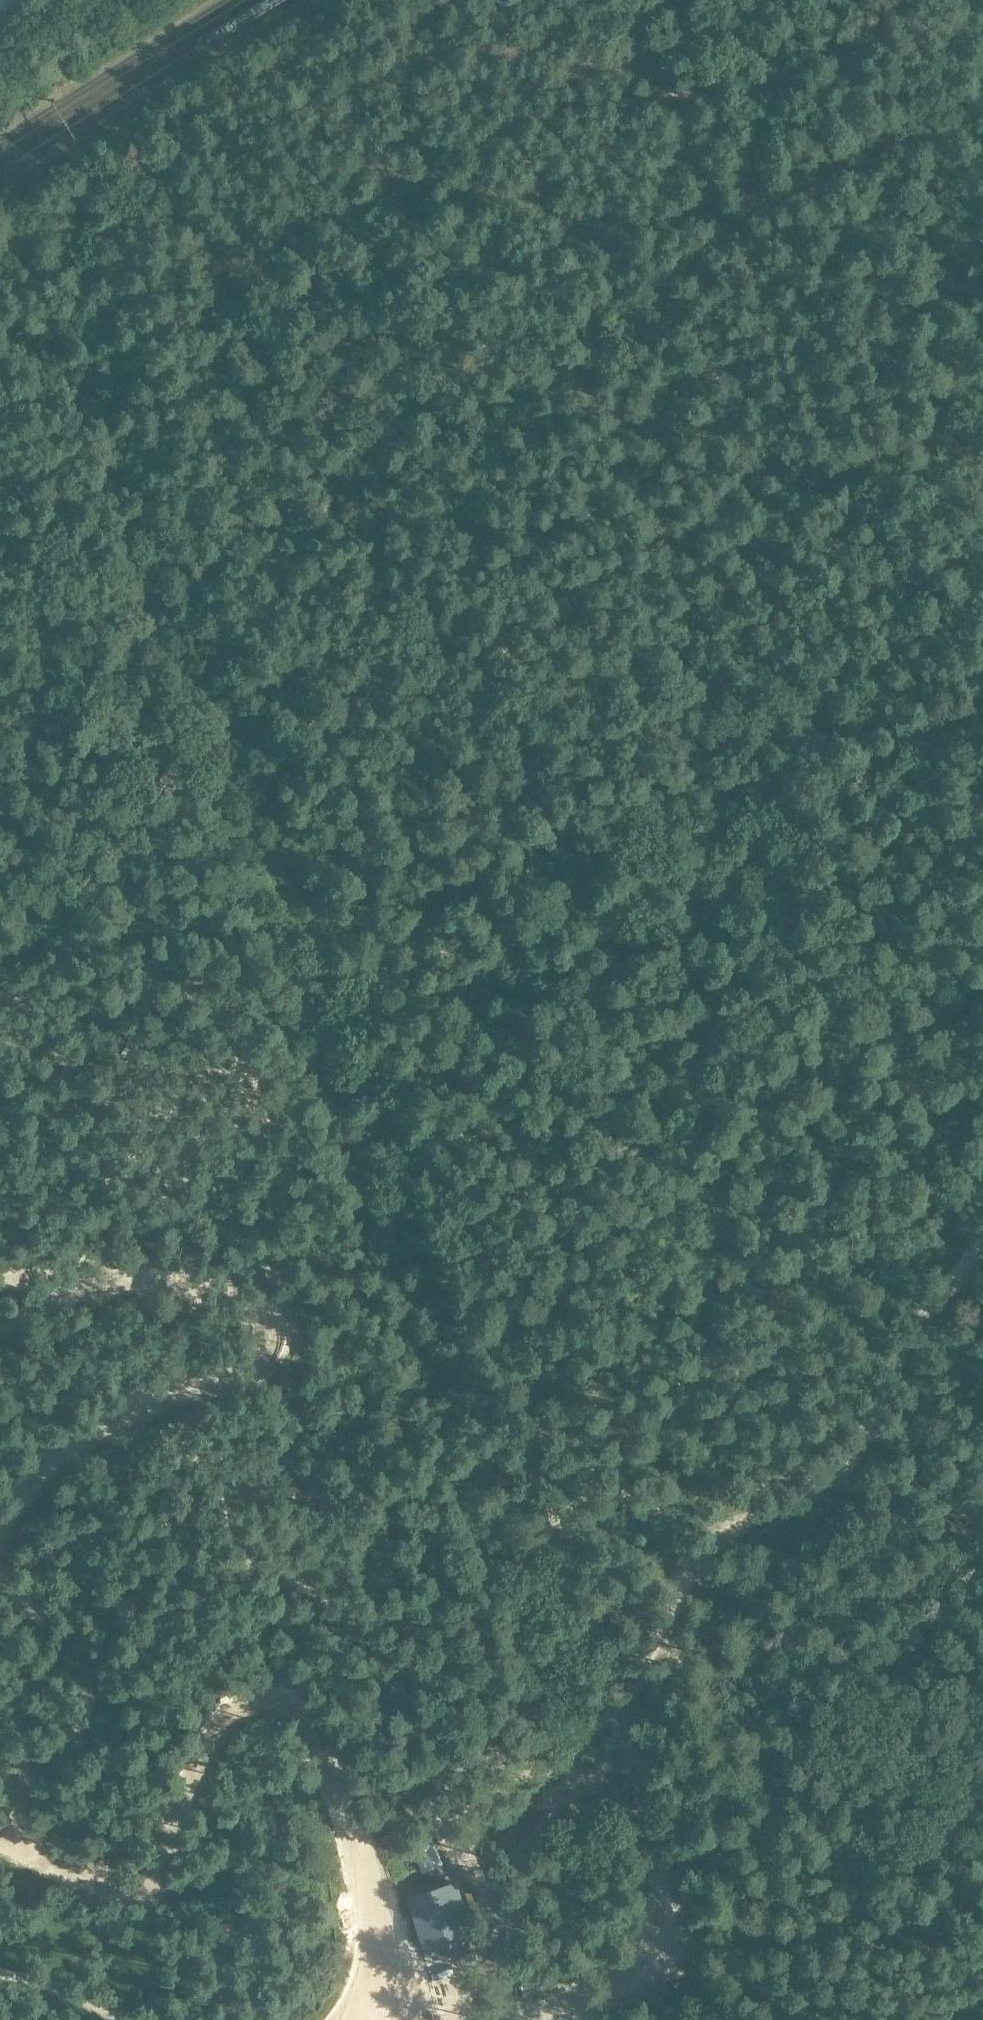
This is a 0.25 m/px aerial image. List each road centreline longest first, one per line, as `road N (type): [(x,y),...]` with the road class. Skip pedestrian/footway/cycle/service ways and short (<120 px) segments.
road 1 (track): [(473,2019),(462,1974),(483,1912),(463,1850),(466,1836),(635,1693),(680,1582),(702,1555),(848,1457),(913,1331),(982,1243)]
road 2 (track): [(594,1731),(647,1820),(666,1886),(656,1959),(529,2019)]
road 3 (track): [(0,1972),(126,2019)]

